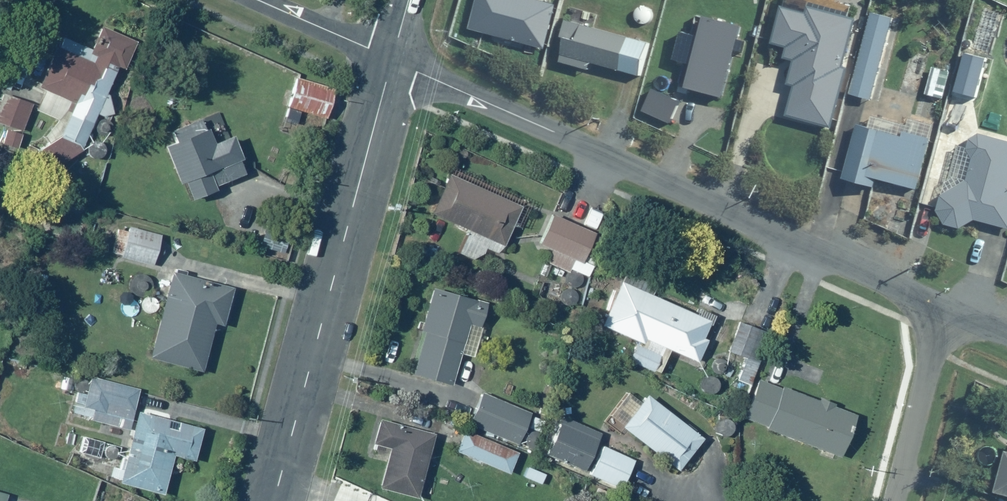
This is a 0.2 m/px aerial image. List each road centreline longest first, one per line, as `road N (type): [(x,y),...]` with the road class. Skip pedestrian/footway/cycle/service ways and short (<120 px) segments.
road 1 (residential): [(393,61),(945,309)]
road 2 (residential): [(276,500),(393,61)]
road 3 (residential): [(894,500),(945,309)]
road 4 (residential): [(259,0),(393,61)]

